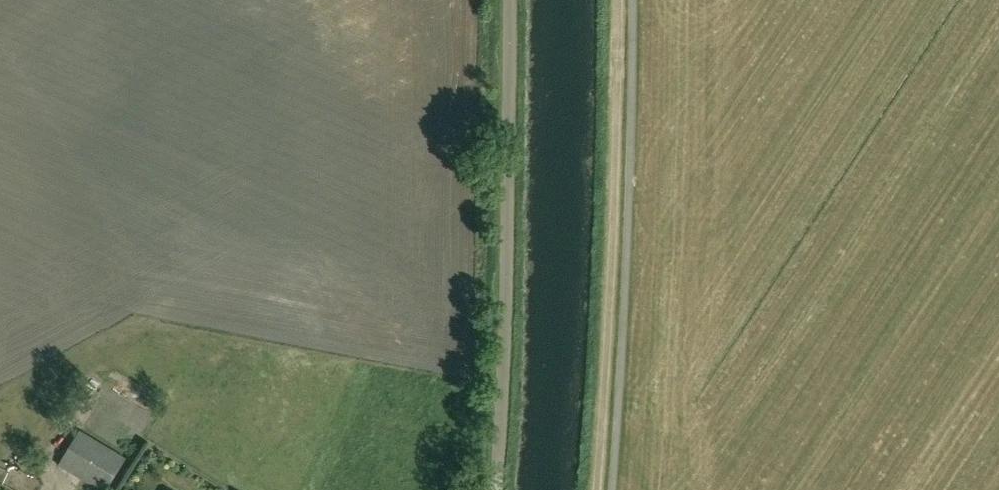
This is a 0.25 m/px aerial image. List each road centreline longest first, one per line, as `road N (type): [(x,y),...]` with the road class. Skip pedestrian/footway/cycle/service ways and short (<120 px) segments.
road 1 (track): [(588,489),(609,0)]
road 2 (unclassified): [(494,489),(509,0)]

